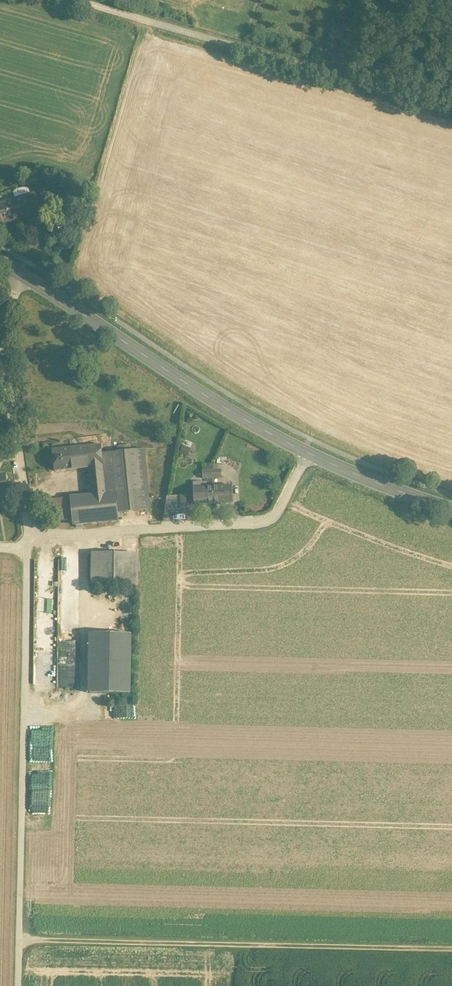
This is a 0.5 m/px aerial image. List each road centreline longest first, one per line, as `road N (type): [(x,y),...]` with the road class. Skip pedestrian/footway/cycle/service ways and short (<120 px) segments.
road 1 (track): [(18,985),(31,538),(10,386),(18,271)]
road 2 (track): [(19,938),(451,951)]
road 3 (track): [(451,111),(74,0)]
road 4 (secondary): [(0,262),(309,455)]
road 5 (unclassified): [(31,538),(272,522),(309,455)]
road 6 (secondary): [(309,455),(451,508)]

